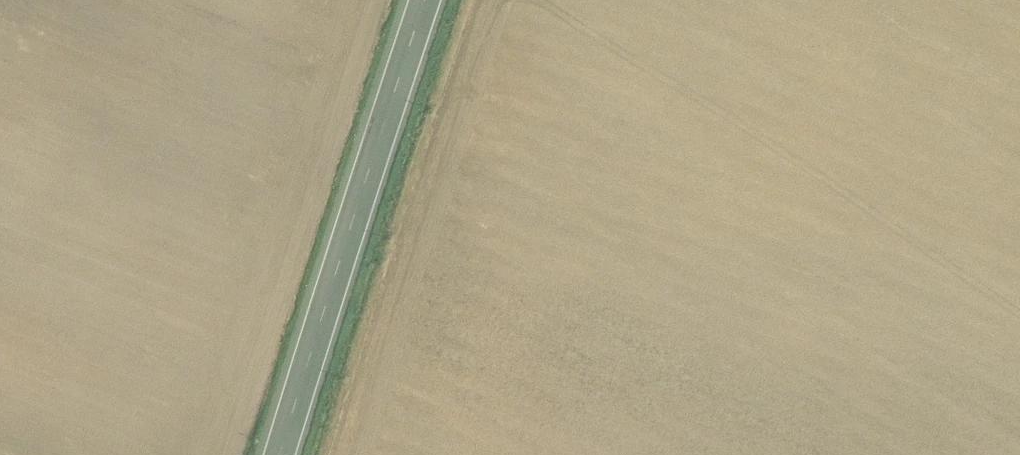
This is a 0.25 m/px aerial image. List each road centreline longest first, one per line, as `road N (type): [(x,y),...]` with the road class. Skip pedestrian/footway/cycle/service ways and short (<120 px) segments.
road 1 (secondary): [(423,0),(278,454)]

